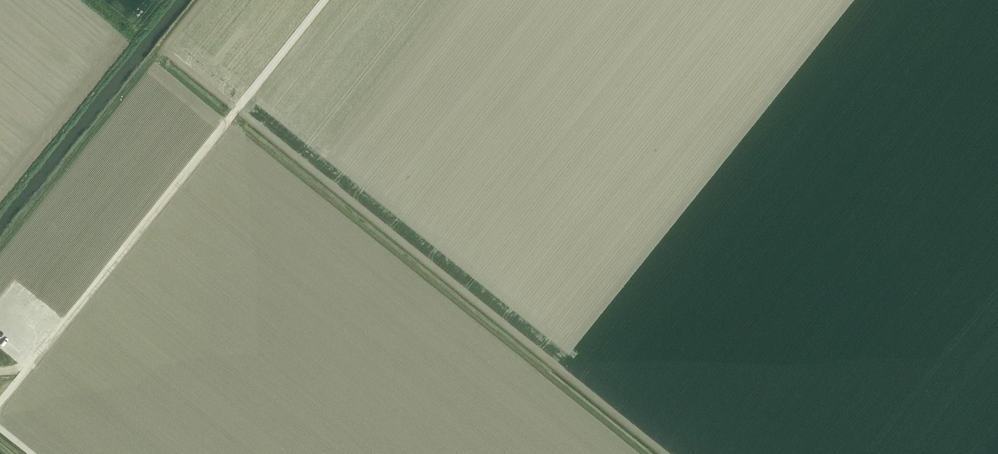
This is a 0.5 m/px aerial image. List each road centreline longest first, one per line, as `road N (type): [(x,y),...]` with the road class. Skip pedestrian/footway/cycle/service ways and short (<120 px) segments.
road 1 (track): [(325,0),(0,405)]

